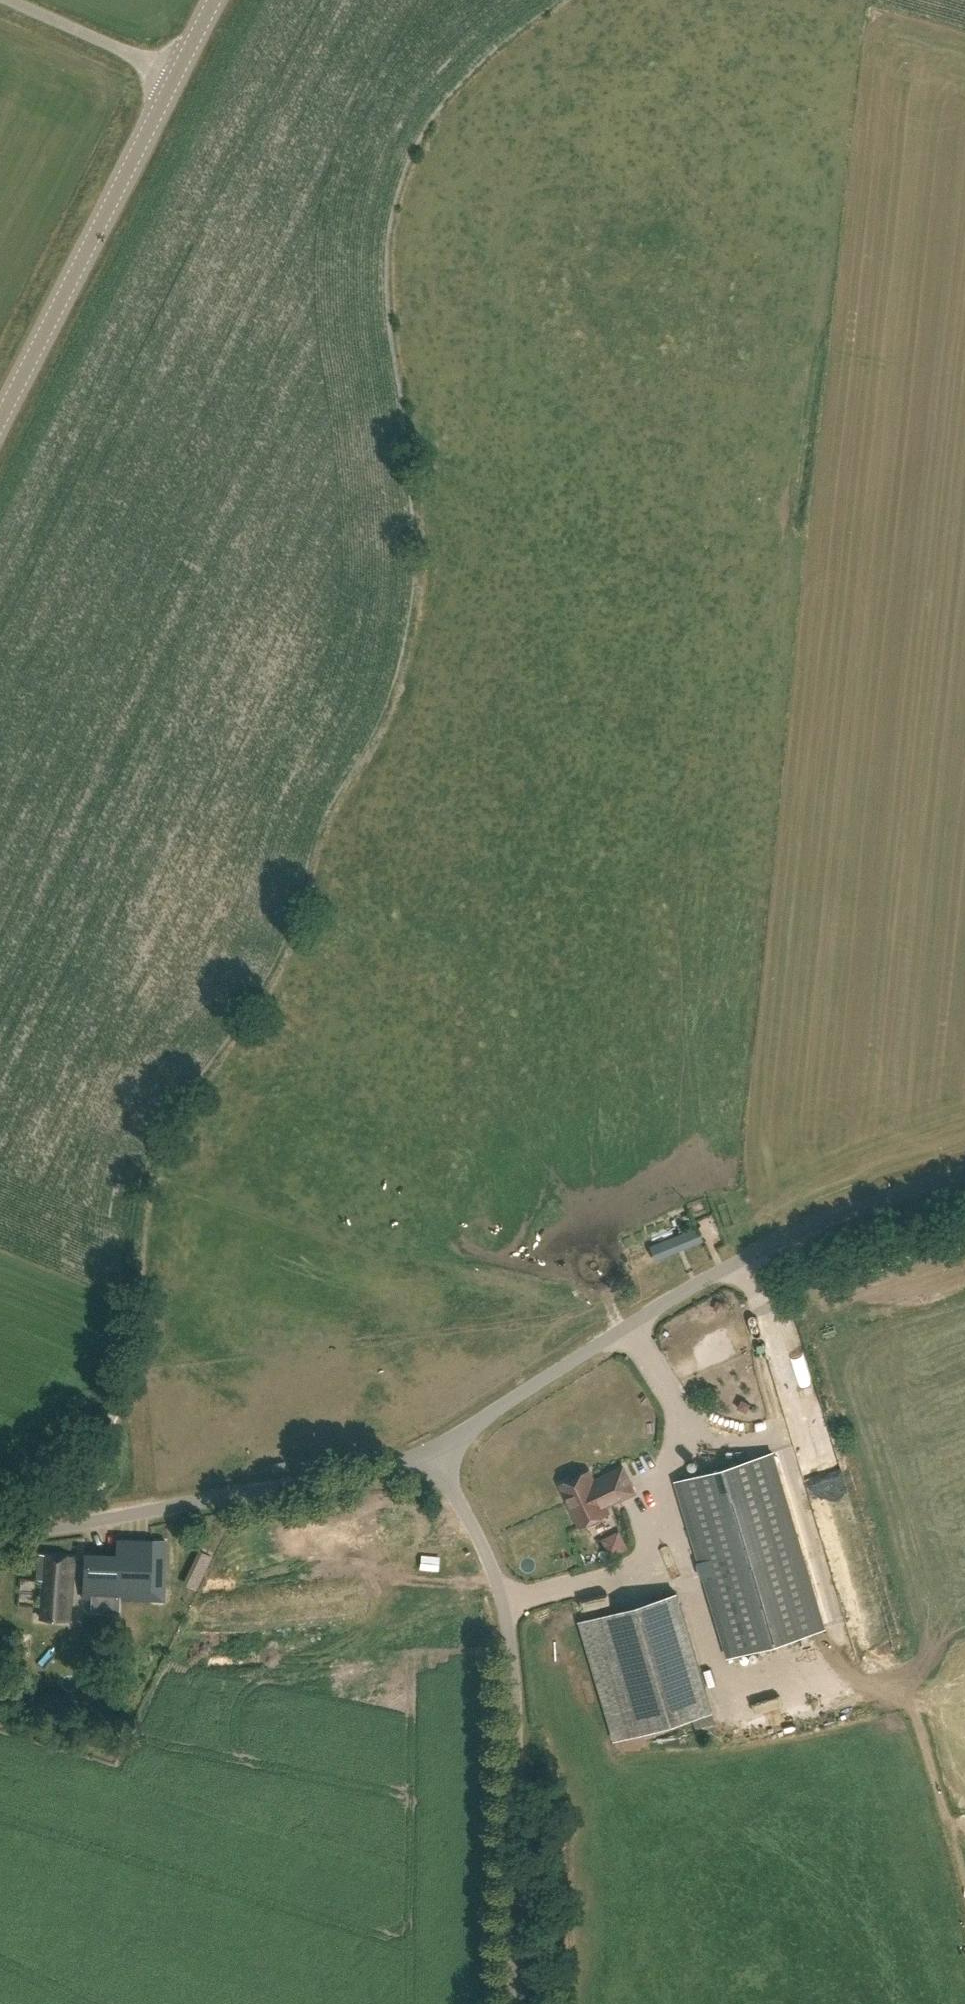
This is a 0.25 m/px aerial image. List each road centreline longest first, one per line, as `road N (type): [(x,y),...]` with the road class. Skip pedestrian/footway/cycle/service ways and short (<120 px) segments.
road 1 (unclassified): [(434,1453),(640,1320),(825,1217),(964,1172)]
road 2 (unclassified): [(517,2003),(516,1707),(503,1606),(483,1545),(434,1453)]
road 3 (tertiary): [(0,430),(215,0)]
road 4 (unclassified): [(434,1453),(197,1502),(0,1531)]
road 5 (track): [(177,75),(7,0)]

